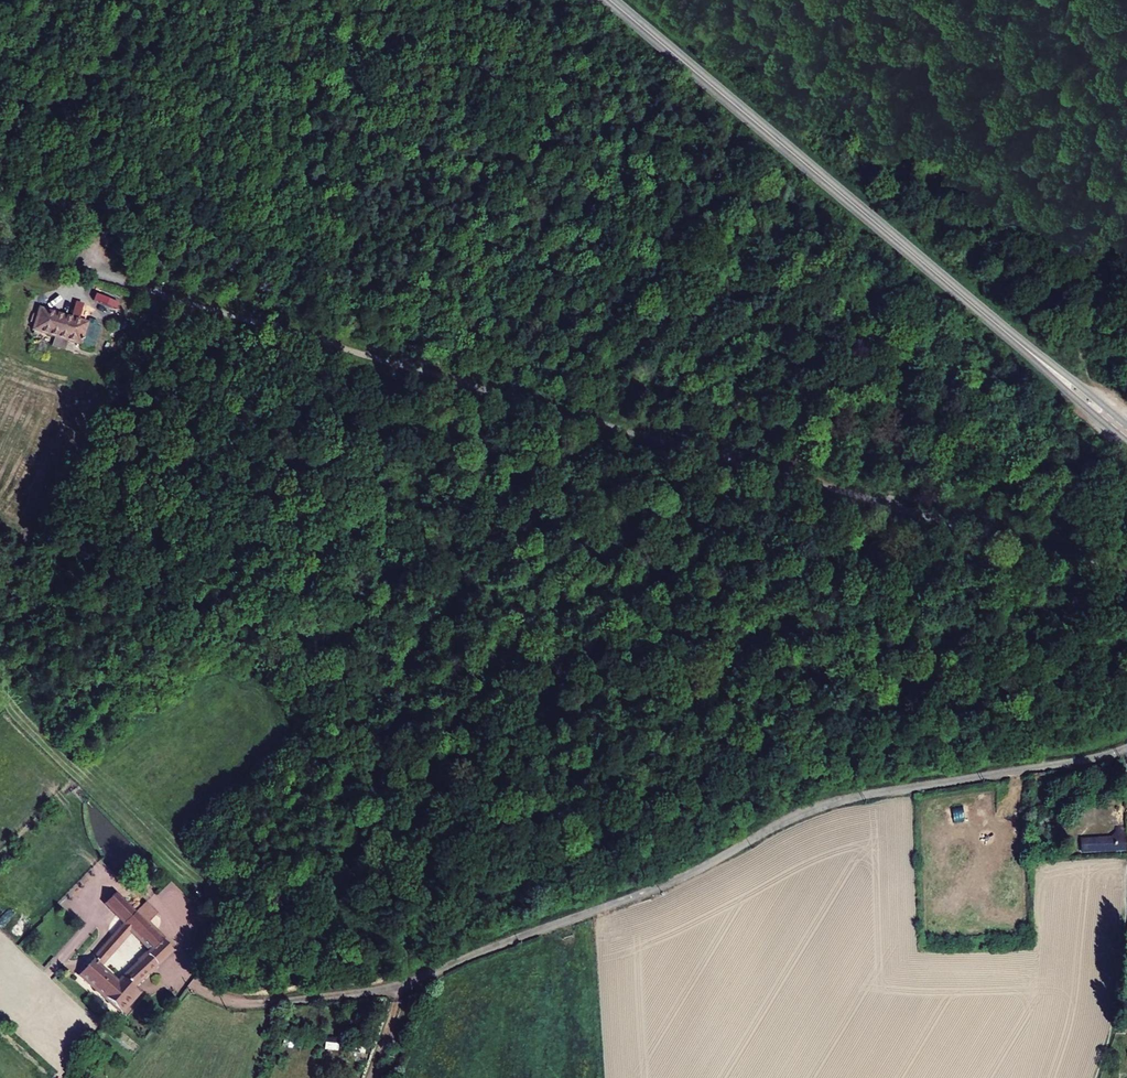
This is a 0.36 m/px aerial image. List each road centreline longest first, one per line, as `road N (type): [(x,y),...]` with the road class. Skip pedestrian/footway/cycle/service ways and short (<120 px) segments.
road 1 (residential): [(1126,748),(822,805),(665,884),(386,988),(250,1003),(199,986)]
road 2 (tertiary): [(1126,435),(610,0)]

